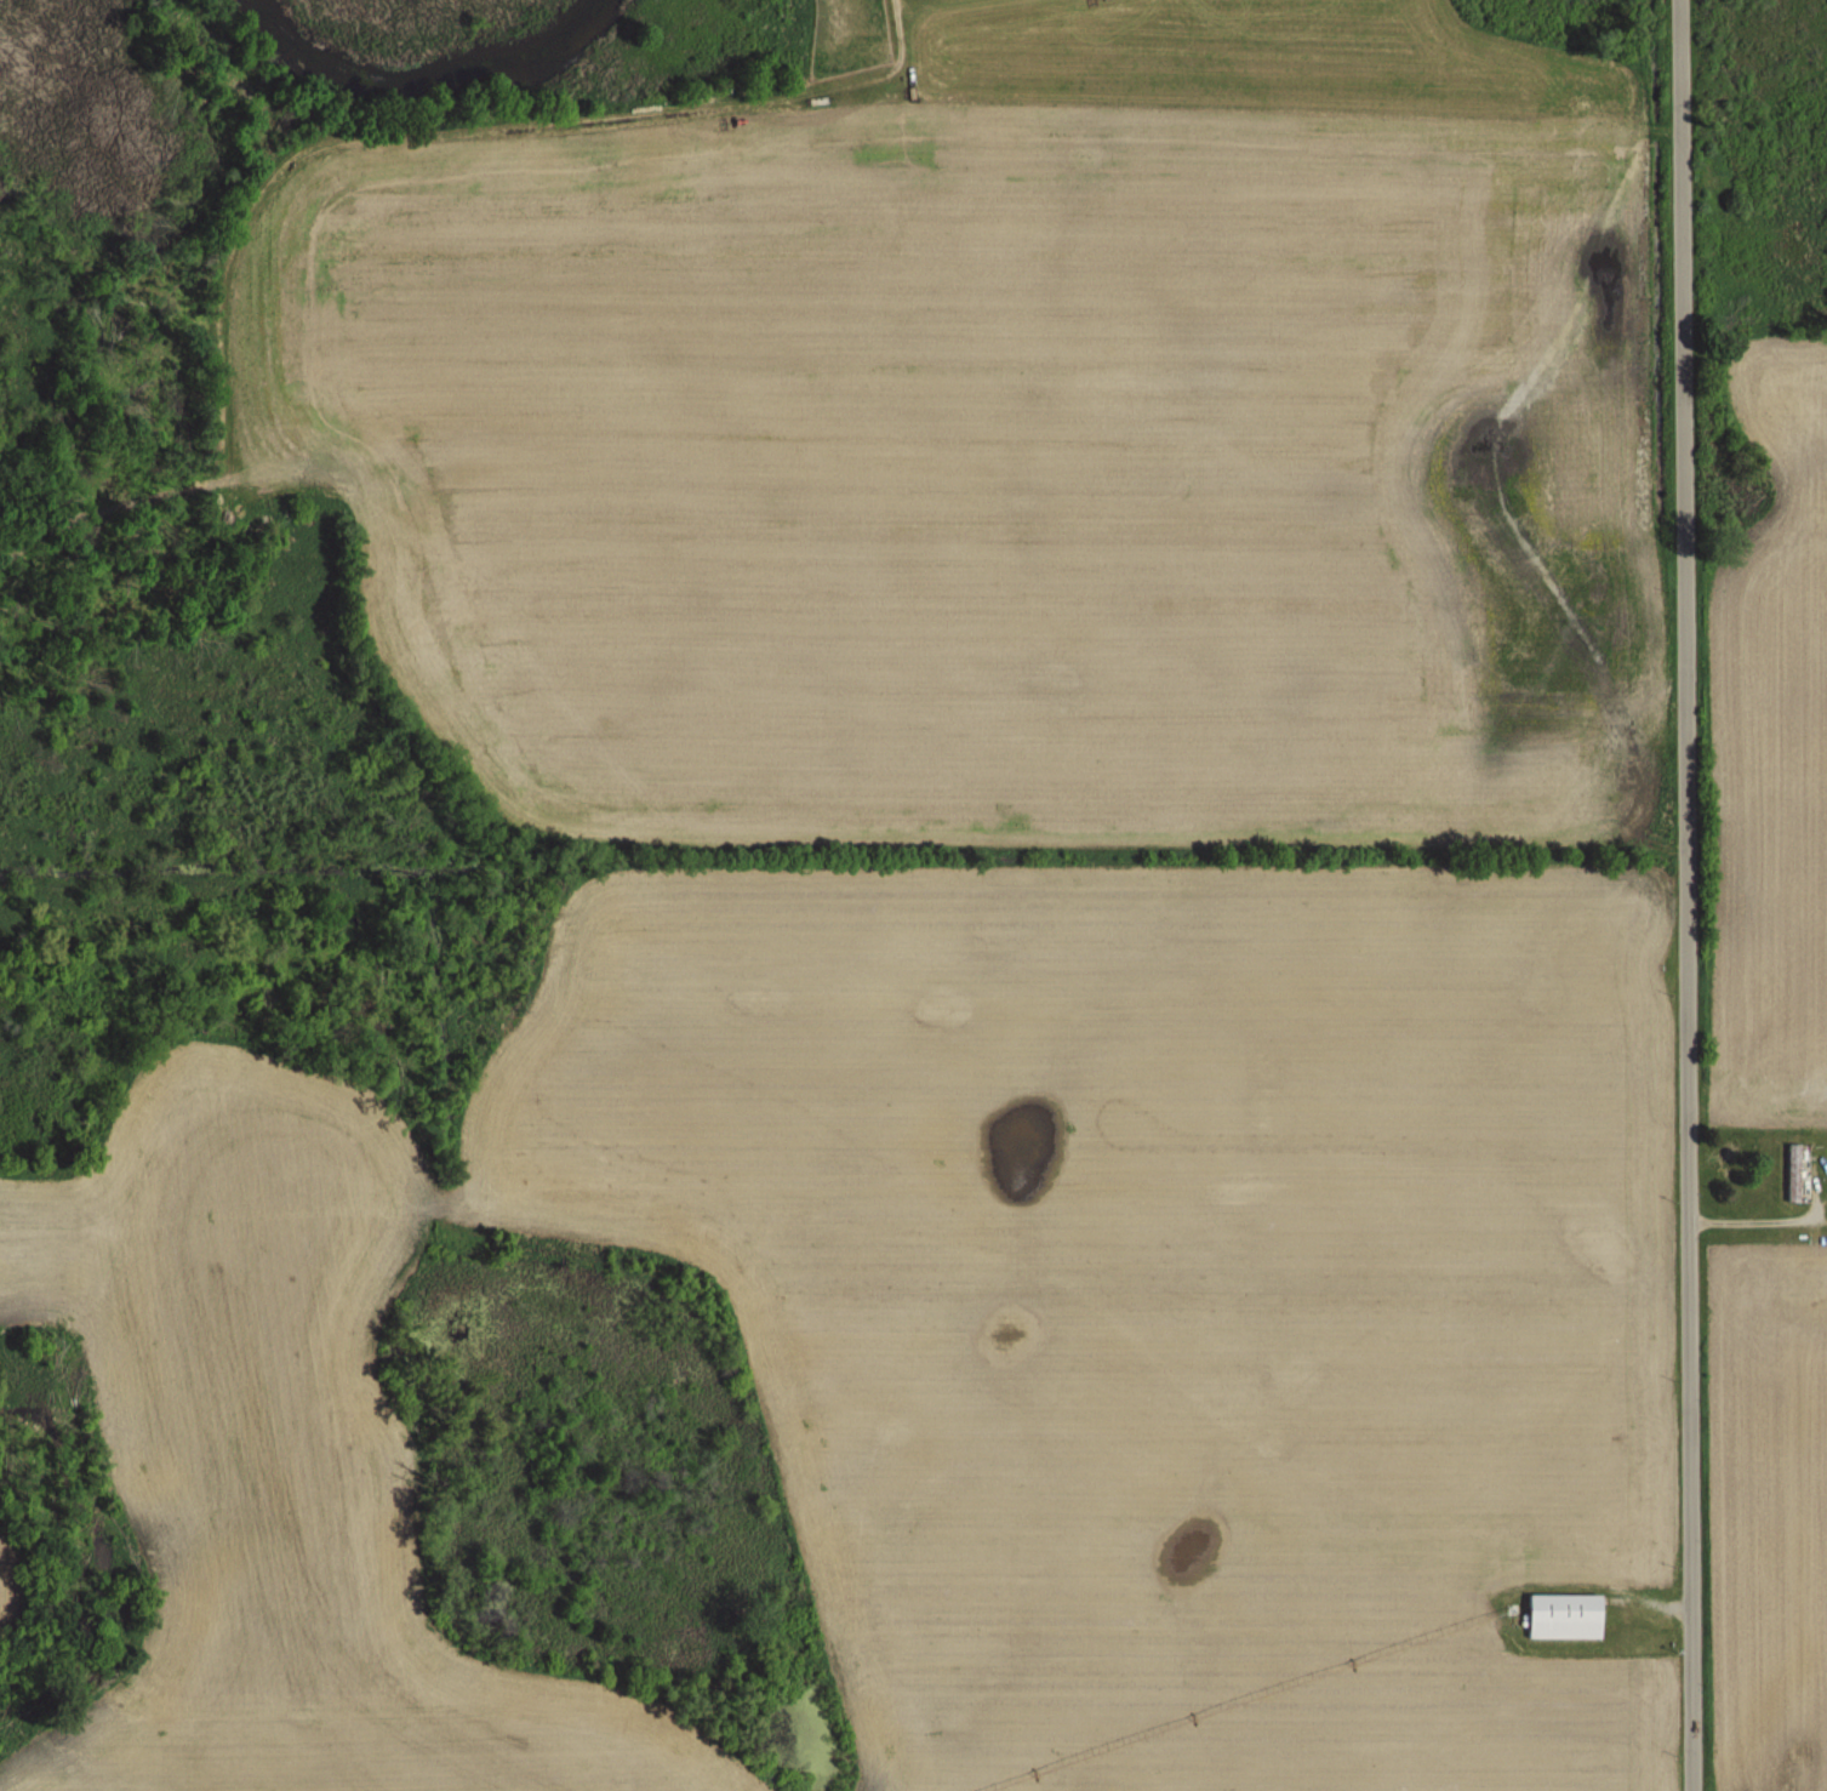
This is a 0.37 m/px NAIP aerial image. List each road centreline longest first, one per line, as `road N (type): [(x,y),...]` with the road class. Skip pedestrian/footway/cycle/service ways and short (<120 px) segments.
road 1 (residential): [(1691,1790),(1679,0)]

